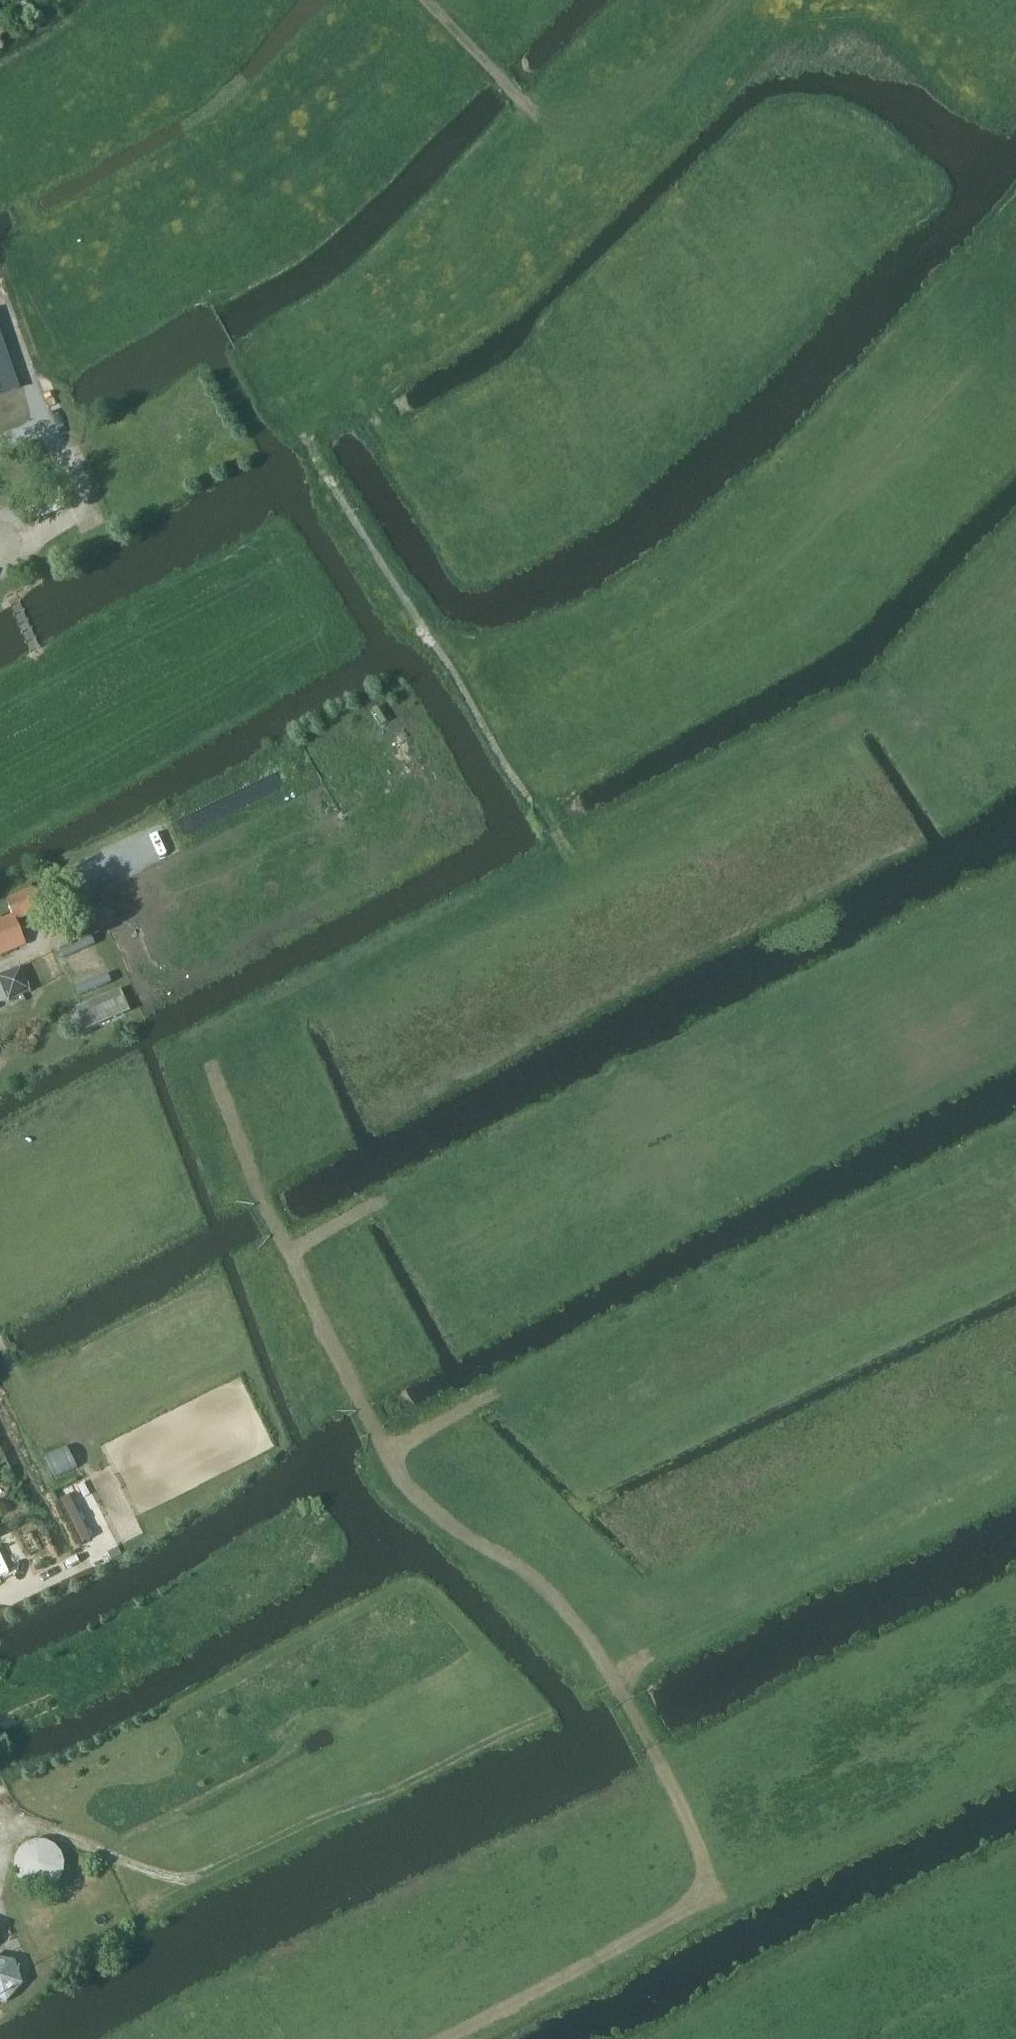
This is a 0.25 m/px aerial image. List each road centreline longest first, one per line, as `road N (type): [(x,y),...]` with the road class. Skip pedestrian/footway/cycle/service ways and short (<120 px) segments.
road 1 (track): [(0,1782),(35,1828),(200,1876),(539,1720)]
road 2 (track): [(516,94),(427,0)]

